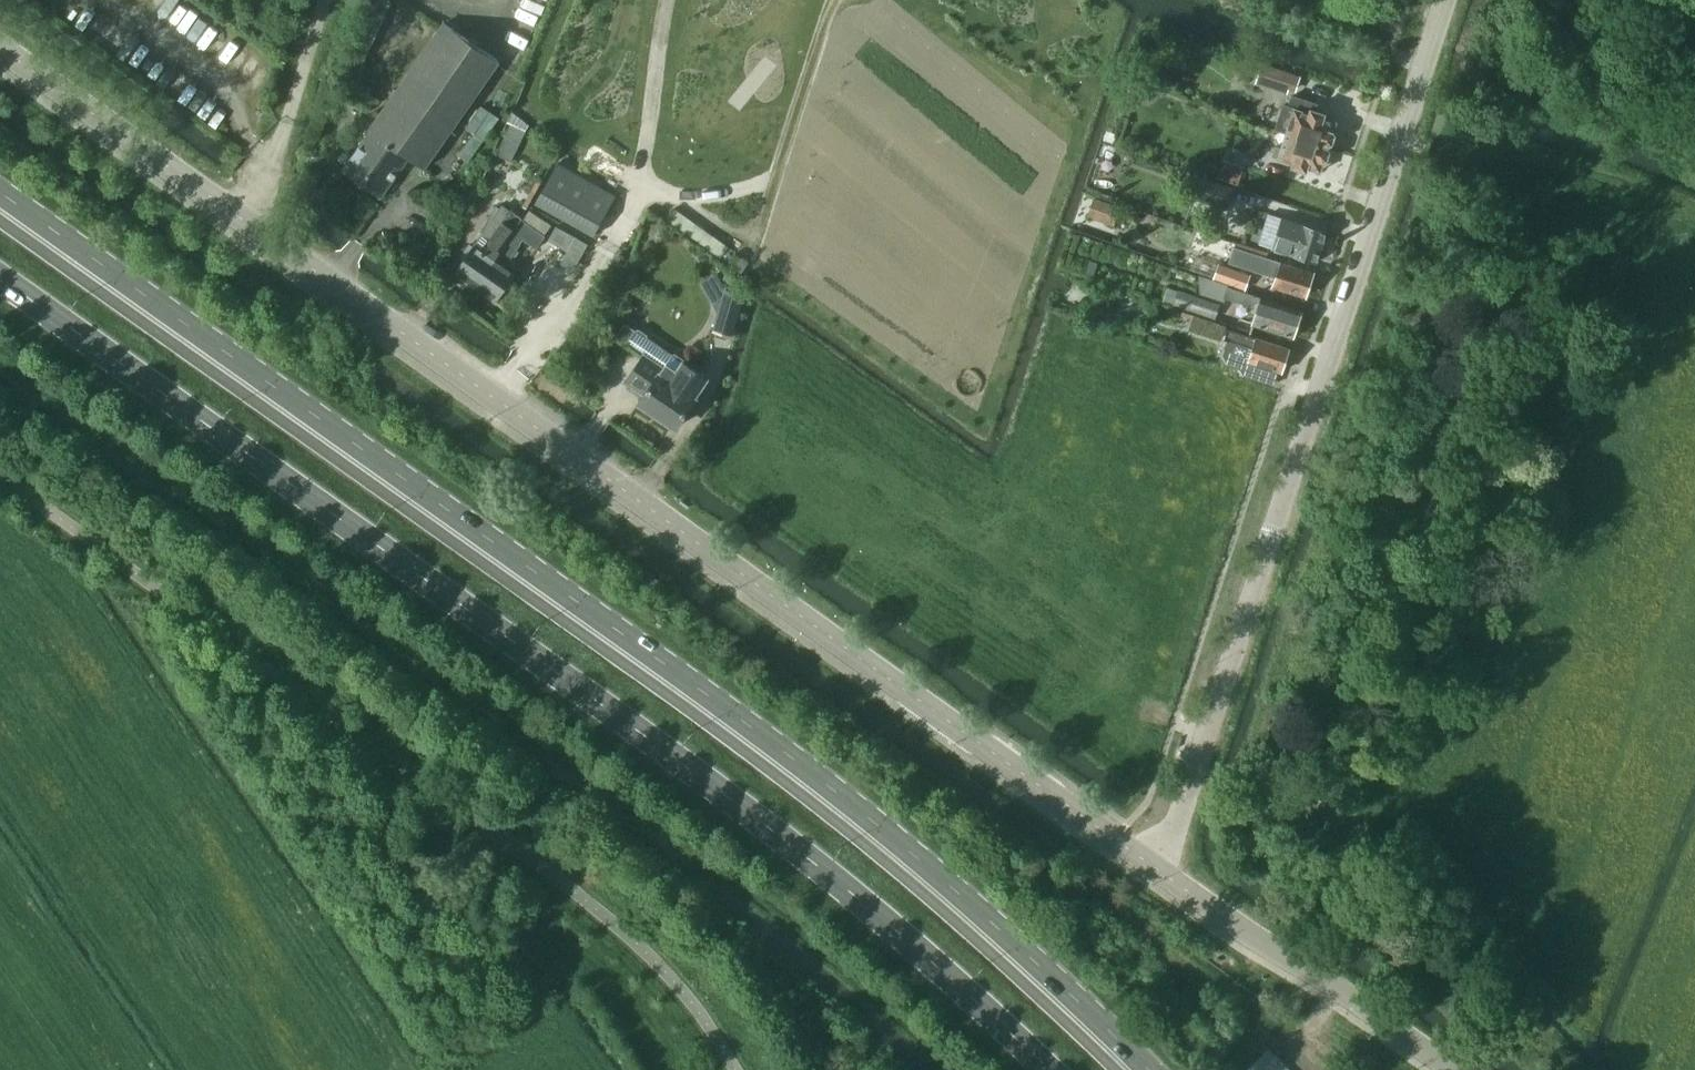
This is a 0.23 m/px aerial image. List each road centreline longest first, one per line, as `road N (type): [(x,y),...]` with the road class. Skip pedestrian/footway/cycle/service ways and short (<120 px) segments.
road 1 (secondary): [(1147,1069),(870,822),(680,677),(0,194)]
road 2 (unclassified): [(1152,868),(0,52)]
road 3 (secondary): [(0,280),(587,697),(862,903),(1045,1069)]
road 4 (unclassified): [(1152,868),(1182,813),(1444,0)]
road 5 (unclassified): [(1442,1069),(1152,868)]
road 6 (track): [(1630,184),(1523,154),(1426,150)]

